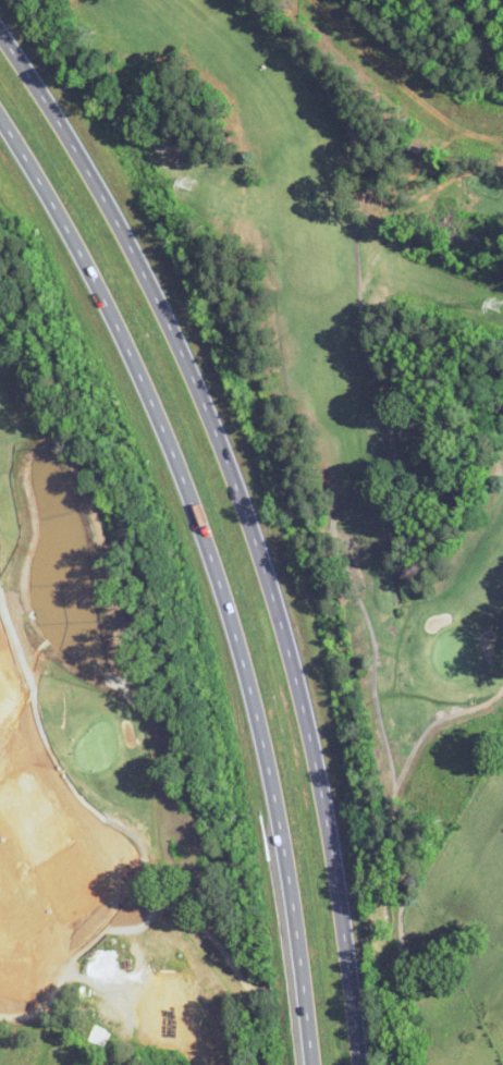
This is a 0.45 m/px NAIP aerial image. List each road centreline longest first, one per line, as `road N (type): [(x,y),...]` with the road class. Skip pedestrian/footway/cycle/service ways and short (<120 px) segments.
road 1 (motorway): [(368,1064),(352,935),(296,656),(224,455),(136,246),(0,32)]
road 2 (motorway): [(0,119),(65,209),(170,433),(244,653),(300,931),(316,1064)]

